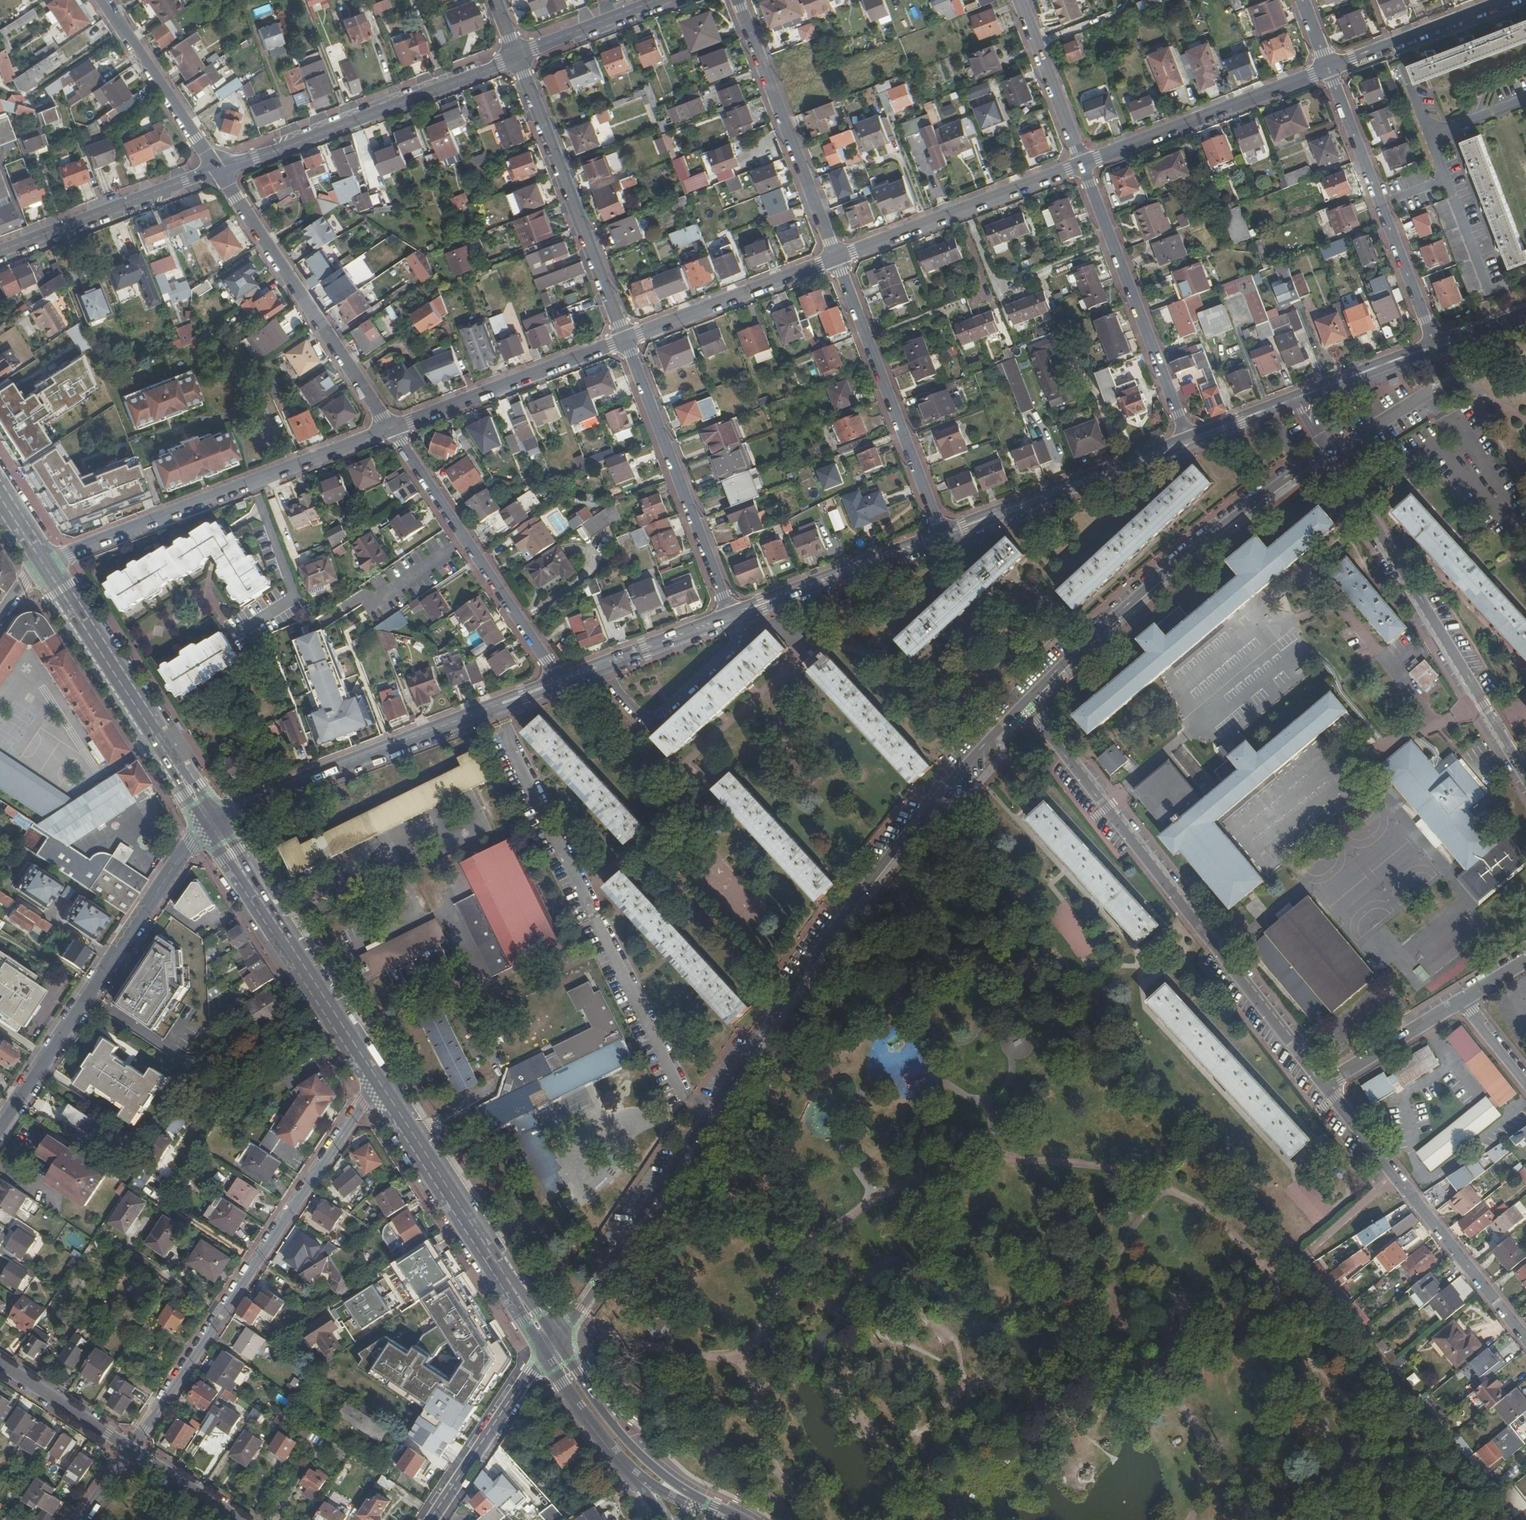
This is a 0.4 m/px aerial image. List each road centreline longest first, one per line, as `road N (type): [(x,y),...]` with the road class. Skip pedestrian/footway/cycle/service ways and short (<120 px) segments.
road 1 (residential): [(556,1337),(833,924),(947,780),(1024,702)]
road 2 (primary): [(556,1337),(217,818)]
road 3 (residential): [(1024,702),(1324,1086)]
road 4 (residential): [(376,1092),(129,1451)]
road 5 (residential): [(1024,702),(1183,558),(1328,447)]
road 6 (residential): [(1525,777),(1328,447)]
road 7 (residential): [(217,818),(561,681)]
road 8 (residential): [(53,558),(392,429)]
road 9 (residential): [(201,829),(0,1127)]
road 10 (residential): [(1324,1086),(1525,1335)]
road 11 (residential): [(516,55),(218,170)]
road 12 (primary): [(201,829),(376,1092)]
road 13 (primary): [(376,1092),(544,1355)]
road 14 (residential): [(392,429),(218,170)]
road 15 (primary): [(35,566),(201,829)]
road 16 (primary): [(217,818),(53,558)]
road 17 (residential): [(516,55),(626,339)]
road 18 (residential): [(561,681),(392,429)]
road 19 (residential): [(1435,349),(1329,69)]
road 20 (residential): [(626,339),(732,616)]
road 21 (residential): [(943,535),(836,259)]
road 22 (residential): [(1083,164),(1188,440)]
road 23 (residential): [(836,259),(737,0)]
road 24 (residential): [(836,259),(1083,164)]
road 25 (residential): [(1083,164),(1329,69)]
road 26 (residential): [(943,535),(1188,440)]
road 27 (residential): [(392,429),(626,339)]
road 28 (residential): [(218,170),(0,253)]
road 29 (primary): [(706,1507),(658,1472),(556,1337)]
road 30 (residential): [(732,616),(943,535)]
road 31 (residential): [(626,339),(836,259)]
road 32 (residential): [(104,0),(218,170)]
road 33 (primary): [(544,1355),(664,1519)]
road 34 (residential): [(433,1519),(544,1355)]
road 35 (residential): [(1329,69),(1511,0)]
road 36 (residential): [(561,681),(732,616)]
road 37 (residential): [(1021,0),(1083,164)]
road 38 (residential): [(1461,1002),(1324,1086)]
road 39 (residential): [(0,1365),(129,1451)]
road 40 (residential): [(660,0),(516,55)]
road 41 (residential): [(129,1451),(237,1519)]
road 42 (residential): [(1318,390),(1435,349)]

